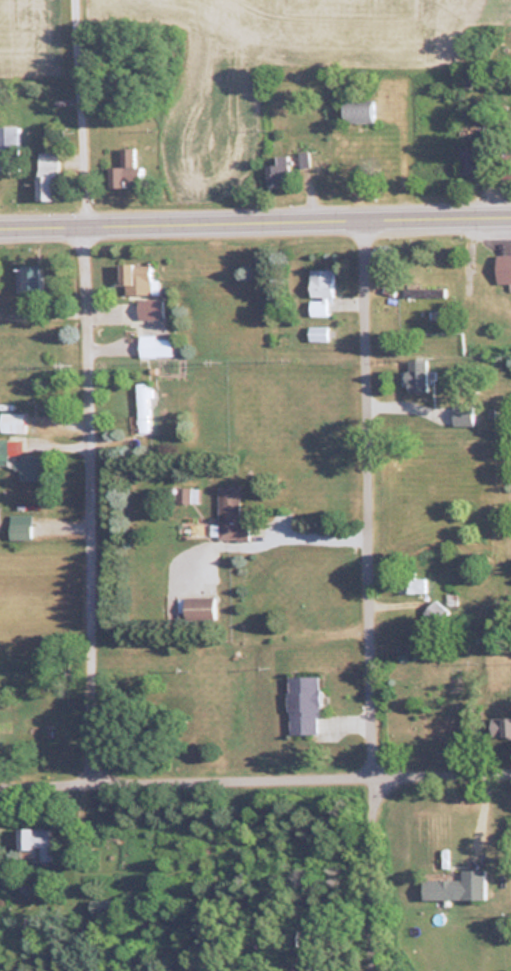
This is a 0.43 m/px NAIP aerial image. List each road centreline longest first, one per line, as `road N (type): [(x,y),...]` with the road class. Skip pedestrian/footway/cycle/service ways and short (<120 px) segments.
road 1 (residential): [(376,970),(370,224)]
road 2 (residential): [(94,790),(84,227)]
road 3 (residential): [(510,779),(0,794)]
road 4 (primary): [(0,230),(510,218)]

